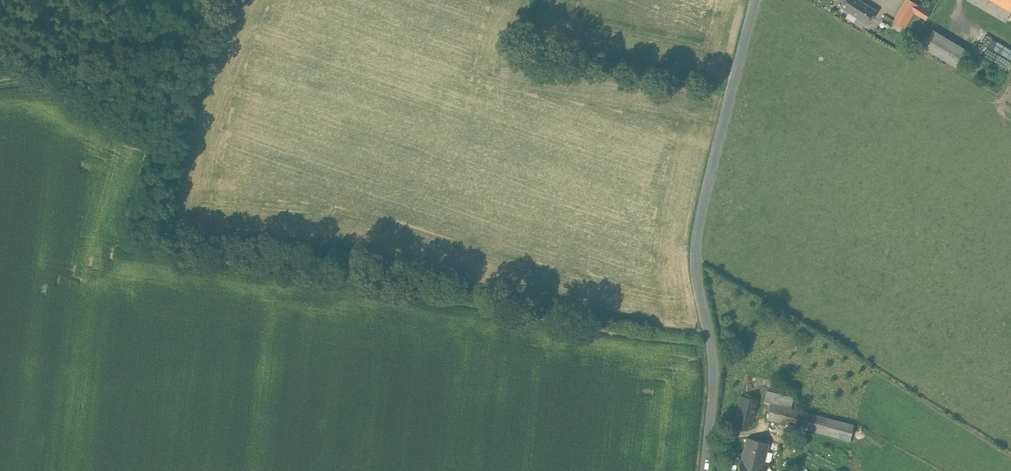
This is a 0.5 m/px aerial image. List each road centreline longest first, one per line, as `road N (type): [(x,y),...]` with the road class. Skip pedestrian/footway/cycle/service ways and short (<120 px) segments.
road 1 (tertiary): [(706,470),(715,357),(697,258),(755,0)]
road 2 (track): [(0,79),(193,44),(213,0)]

